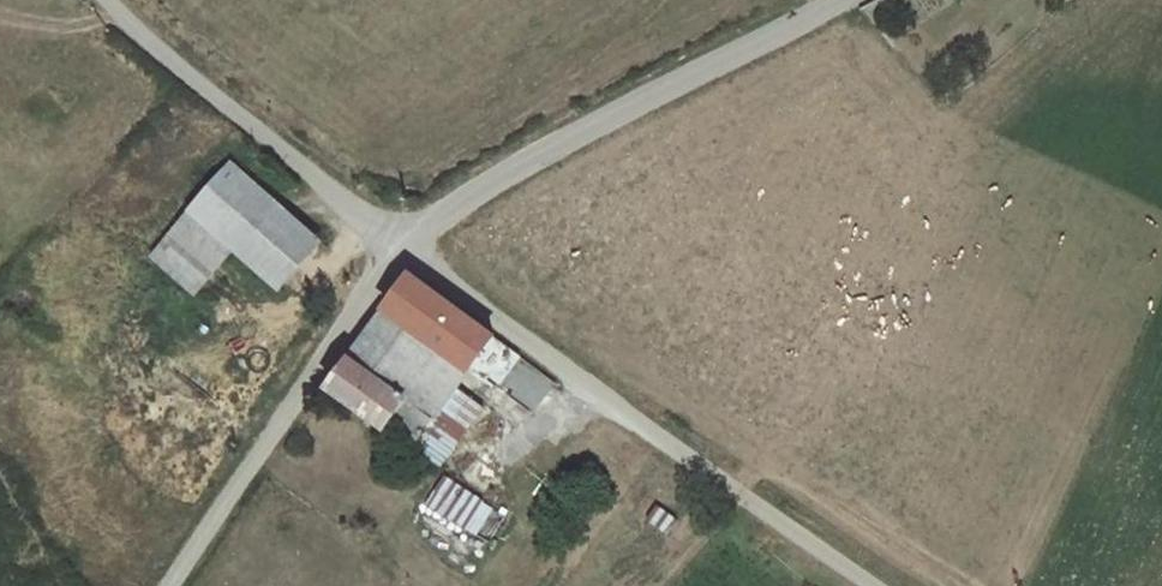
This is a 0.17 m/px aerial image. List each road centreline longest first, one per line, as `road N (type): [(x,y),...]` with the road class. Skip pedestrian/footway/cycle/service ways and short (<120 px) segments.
road 1 (unclassified): [(874,585),(396,245)]
road 2 (unclassified): [(396,245),(555,146),(837,0)]
road 3 (unclassified): [(167,585),(396,245)]
road 4 (unclassified): [(113,0),(396,245)]
road 5 (track): [(126,15),(44,27),(0,16)]

